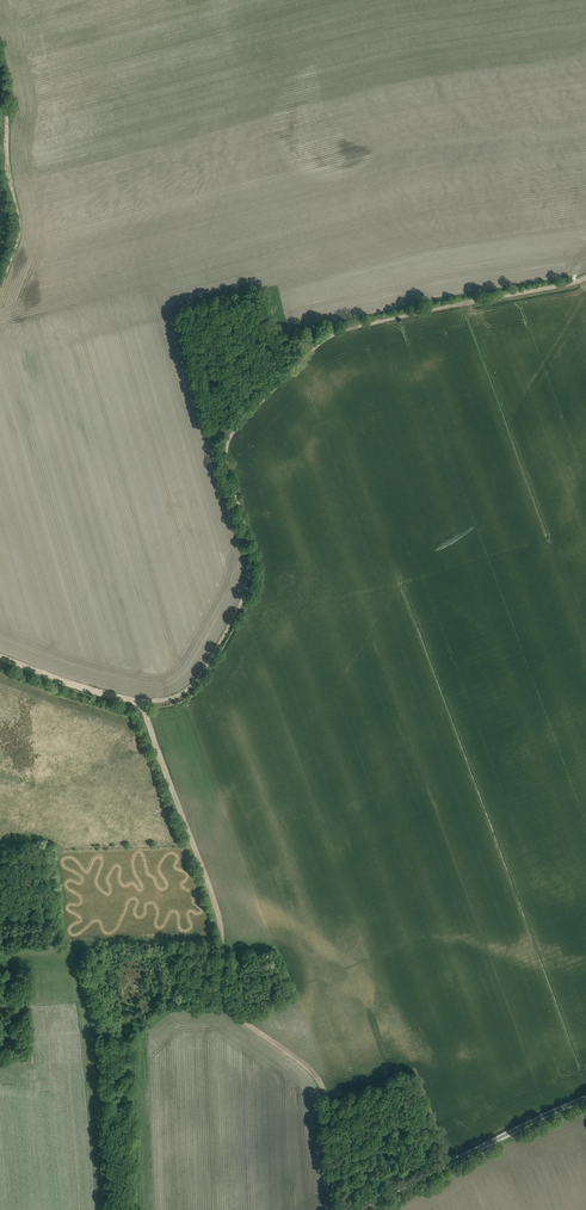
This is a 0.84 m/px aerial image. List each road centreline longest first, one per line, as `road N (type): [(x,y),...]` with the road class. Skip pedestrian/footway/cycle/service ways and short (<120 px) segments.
road 1 (track): [(585,279),(346,330),(317,347),(229,438),(227,462),(251,555),(243,599),(186,692),(142,702)]
road 2 (track): [(335,1209),(328,1105),(307,1068),(238,1019),(222,996),(214,905),(142,702)]
road 3 (unclassified): [(356,1209),(585,1098)]
road 4 (track): [(0,69),(21,235),(0,295)]
road 5 (track): [(142,702),(0,657)]

